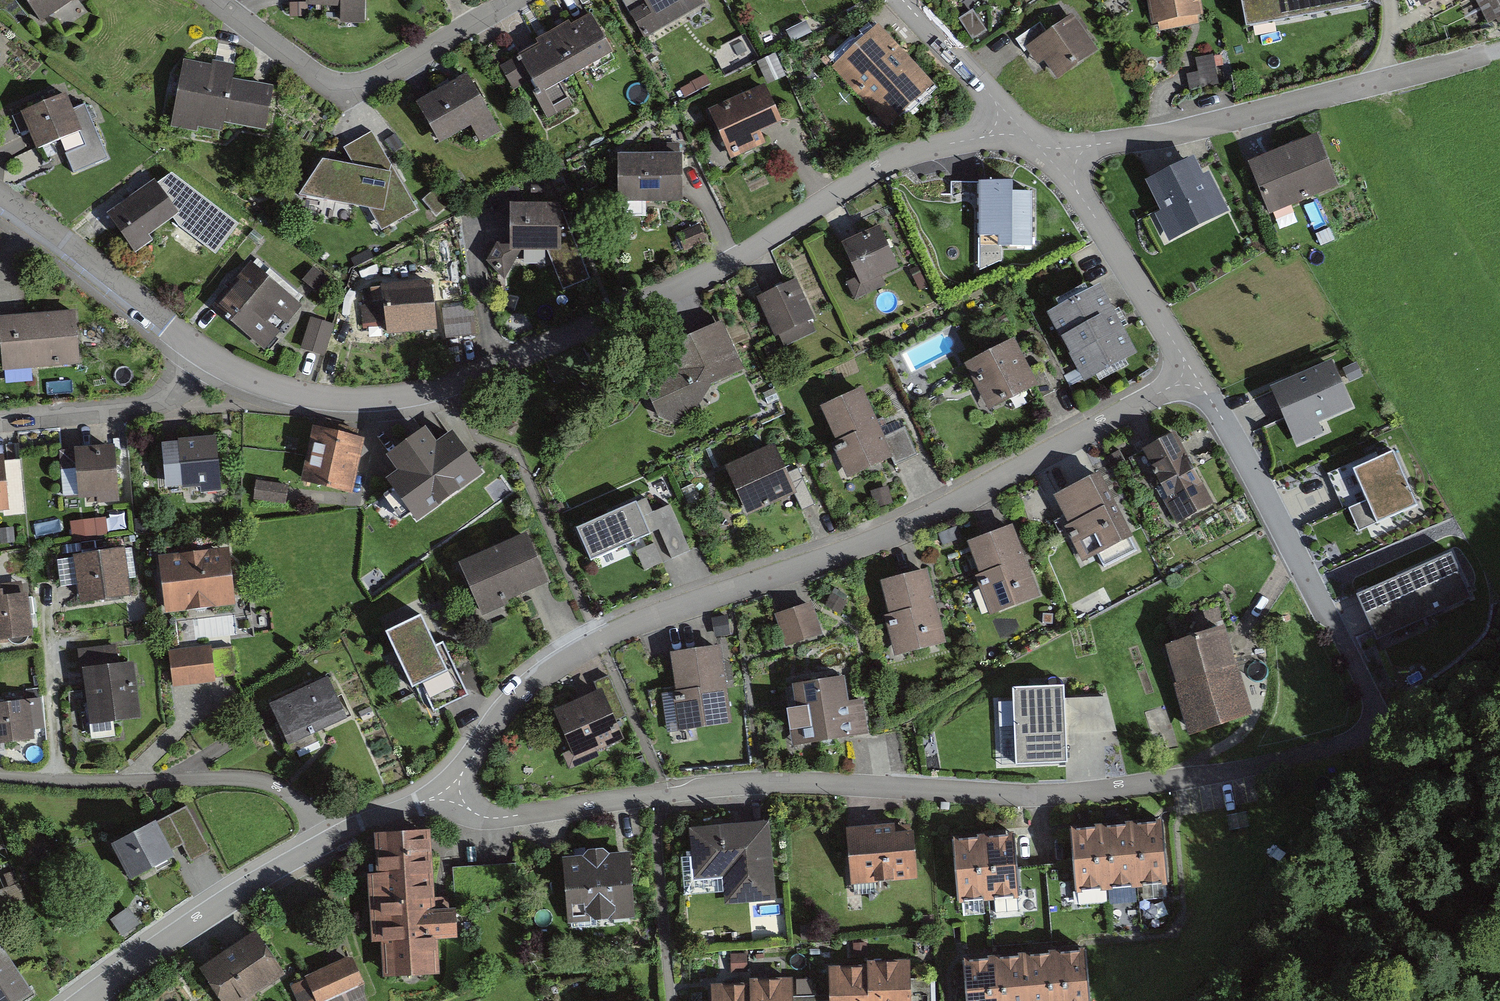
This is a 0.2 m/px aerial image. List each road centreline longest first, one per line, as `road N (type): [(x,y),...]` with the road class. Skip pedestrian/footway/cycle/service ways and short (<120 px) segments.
road 1 (residential): [(1374,724),(1344,744),(1266,765),(1042,793),(755,784),(503,817),(486,817),(451,795)]
road 2 (residential): [(205,356),(311,396),(374,399),(453,385),(736,259),(907,154),(983,137),(1030,141)]
road 3 (residential): [(451,795),(516,697),(551,667),(653,615),(891,534),(1188,378)]
road 4 (residential): [(1030,141),(1093,145),(1162,136),(1499,50)]
road 5 (residential): [(1374,724),(1367,685),(1223,420),(1188,378)]
road 6 (residential): [(325,841),(296,797),(246,778),(105,786),(0,781)]
road 7 (residential): [(214,0),(313,74),(344,86),(376,79),(512,0)]
road 8 (residential): [(325,841),(234,894),(87,1000)]
road 9 (residential): [(1188,378),(1078,193),(1030,141)]
road 10 (residential): [(0,198),(205,356)]
road 11 (residential): [(0,421),(159,399),(205,356)]
road 12 (residential): [(1030,141),(903,0)]
road 13 (residential): [(451,795),(325,841)]
road 14 (track): [(1374,724),(1407,720),(1499,682)]

